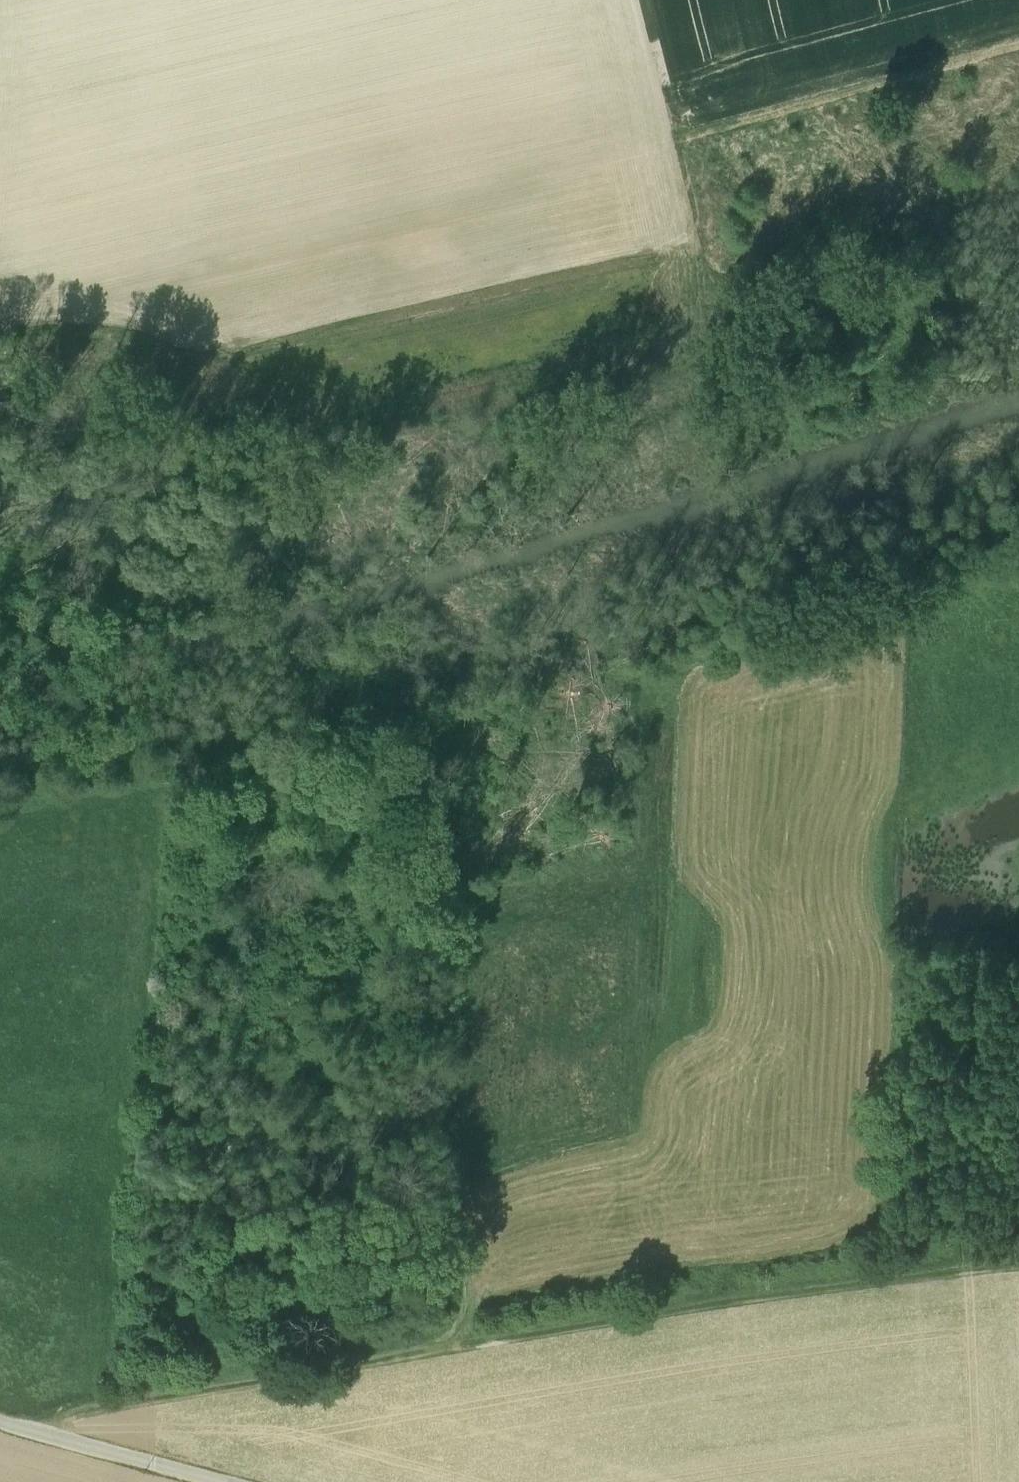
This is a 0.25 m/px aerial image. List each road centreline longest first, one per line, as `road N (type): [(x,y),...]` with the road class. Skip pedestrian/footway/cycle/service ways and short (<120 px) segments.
road 1 (track): [(20,1427),(59,1408),(561,1313),(1018,1238)]
road 2 (unclassified): [(225,1481),(0,1422)]

